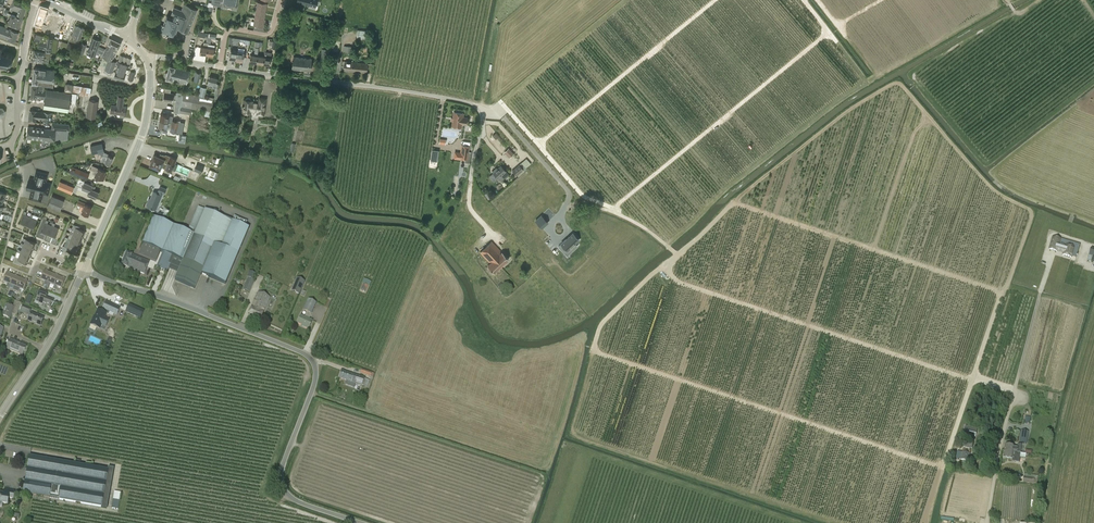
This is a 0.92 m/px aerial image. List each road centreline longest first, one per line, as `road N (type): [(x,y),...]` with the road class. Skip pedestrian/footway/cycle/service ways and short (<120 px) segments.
road 1 (unclassified): [(362,522),(292,499),(282,485),(315,383),(310,357),(84,269)]
road 2 (residential): [(487,206),(472,183),(483,124),(474,104),(219,66)]
road 3 (residential): [(987,522),(1040,292)]
road 4 (tertiary): [(84,269),(139,145),(150,85)]
road 5 (residential): [(150,85),(22,63)]

